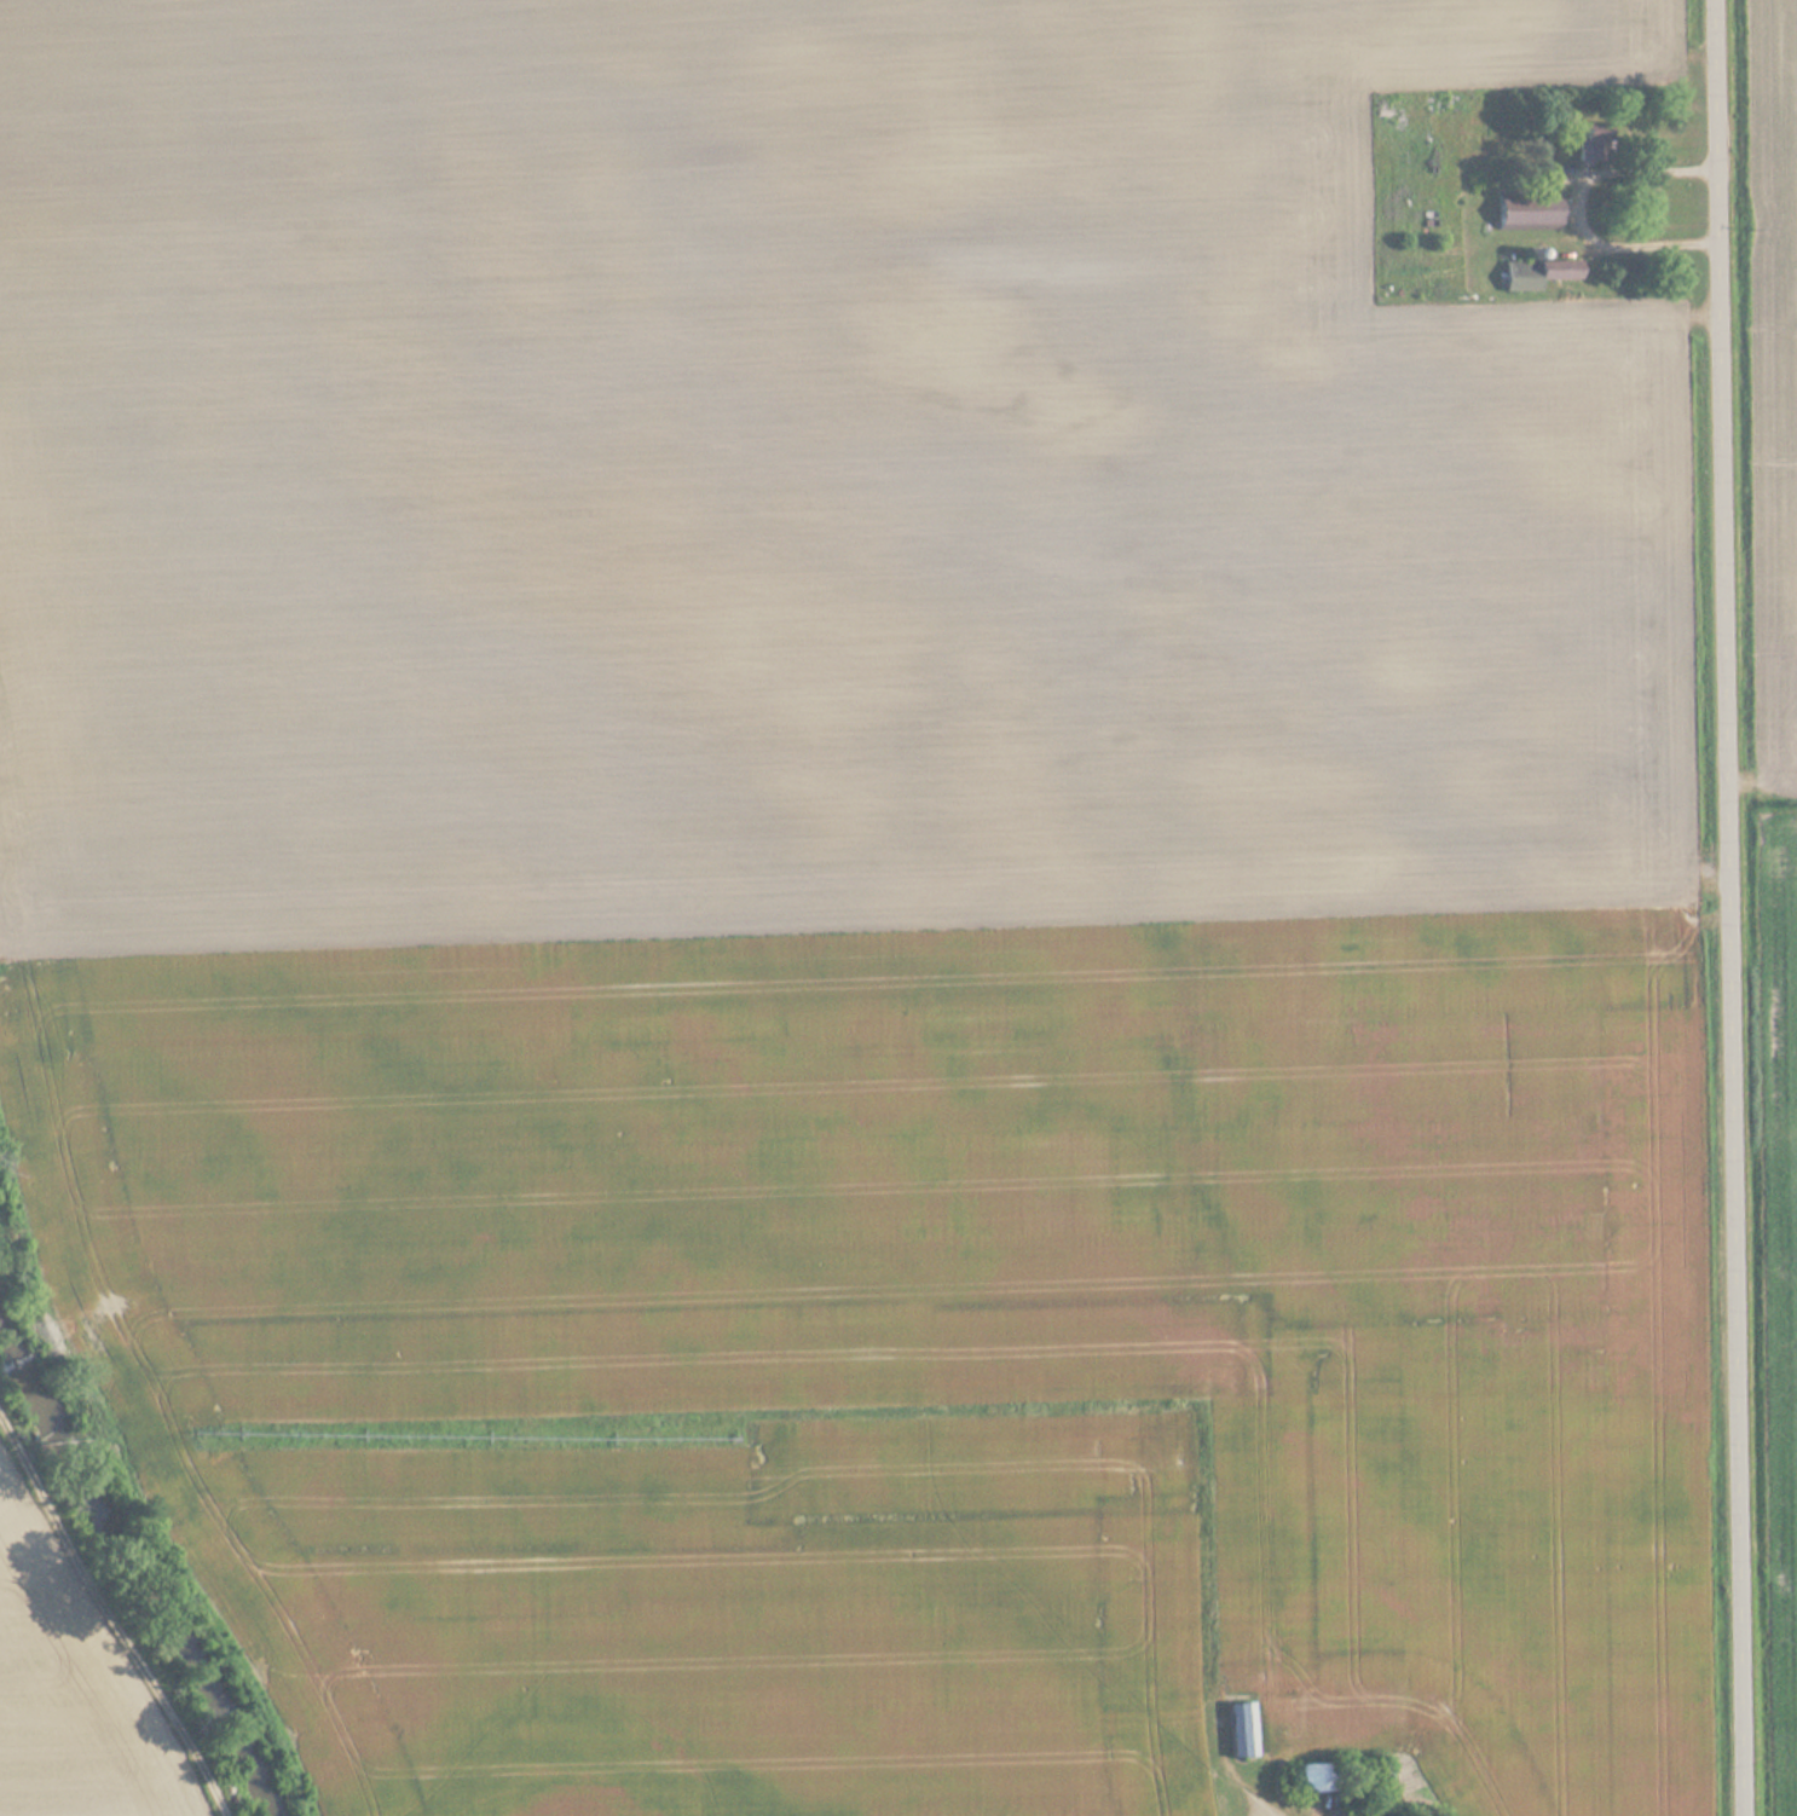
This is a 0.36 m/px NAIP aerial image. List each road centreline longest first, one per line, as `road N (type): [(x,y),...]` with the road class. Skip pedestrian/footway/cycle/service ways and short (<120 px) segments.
road 1 (residential): [(1746,1815),(1718,0)]

